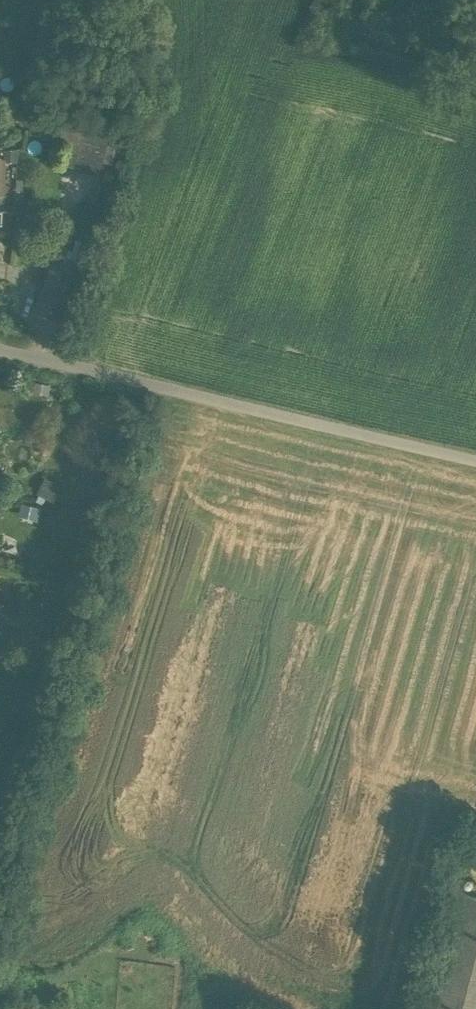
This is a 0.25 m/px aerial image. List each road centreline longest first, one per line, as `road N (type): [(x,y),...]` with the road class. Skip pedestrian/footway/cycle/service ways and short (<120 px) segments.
road 1 (track): [(137,389),(475,469)]
road 2 (residential): [(0,353),(137,389)]

